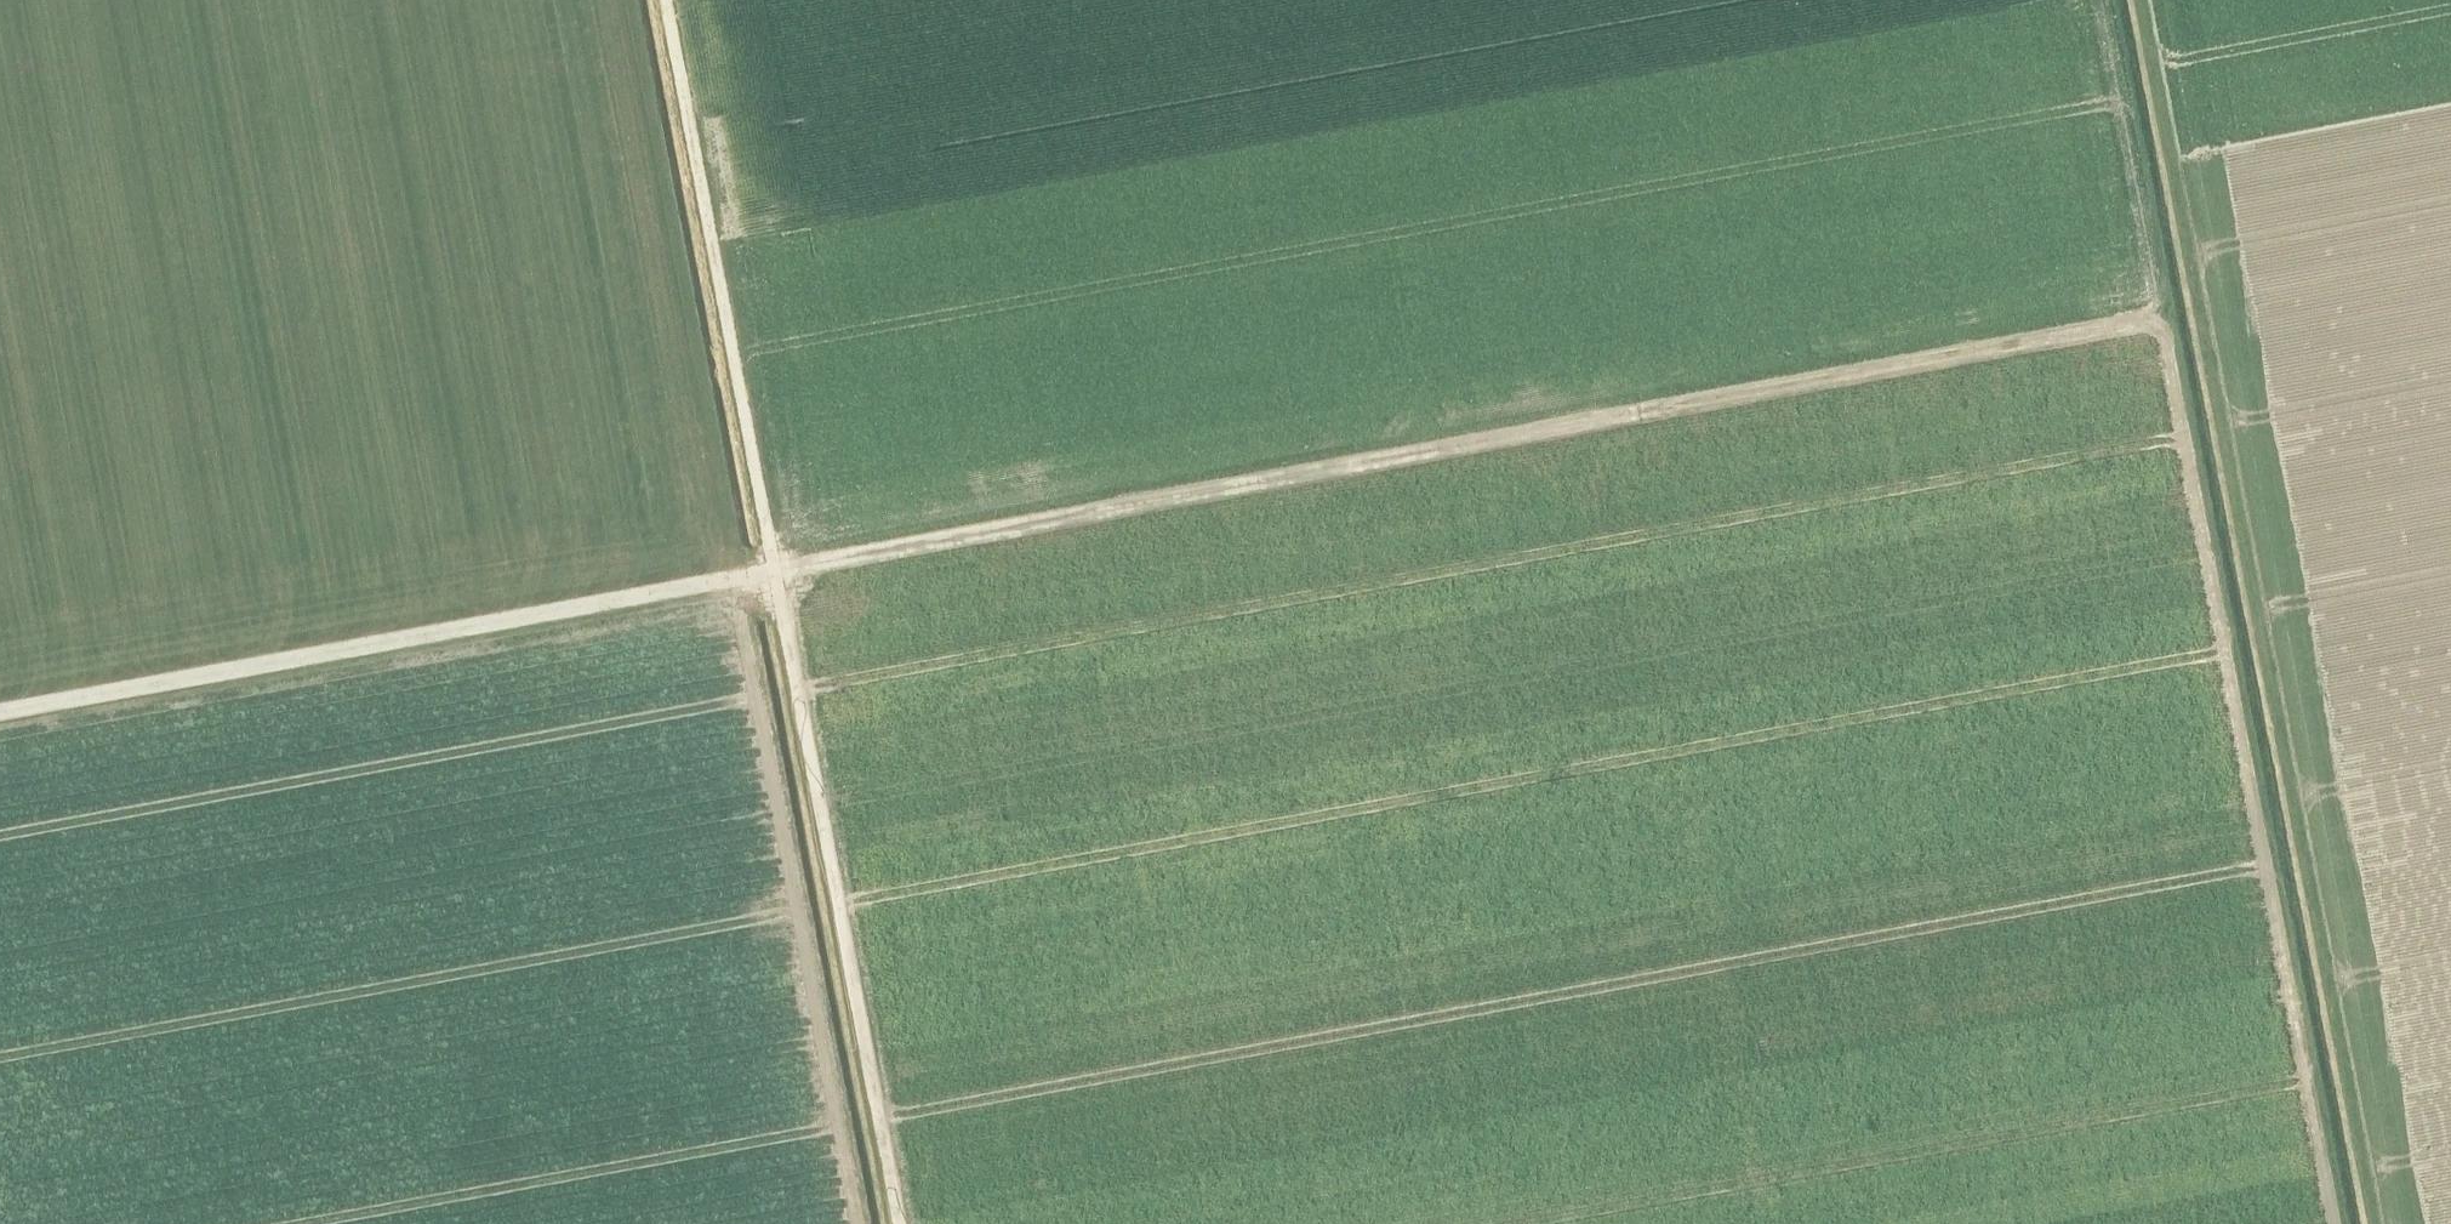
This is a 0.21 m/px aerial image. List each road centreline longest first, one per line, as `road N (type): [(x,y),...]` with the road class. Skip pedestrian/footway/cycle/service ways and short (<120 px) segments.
road 1 (track): [(0,713),(1638,413)]
road 2 (track): [(899,1223),(666,0)]

